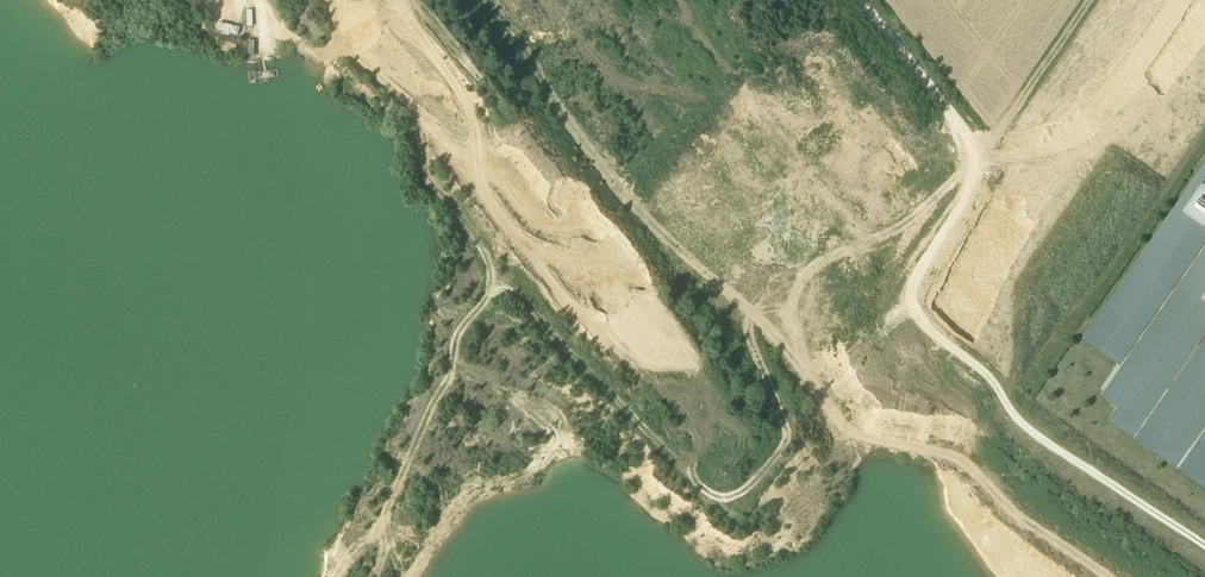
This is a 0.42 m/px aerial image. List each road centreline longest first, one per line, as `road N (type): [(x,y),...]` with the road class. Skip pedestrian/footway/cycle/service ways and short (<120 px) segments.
road 1 (track): [(861,0),(979,154),(979,179),(913,279),(921,317),(985,370),(1008,409),(1204,541)]
road 2 (track): [(526,242),(333,0)]

